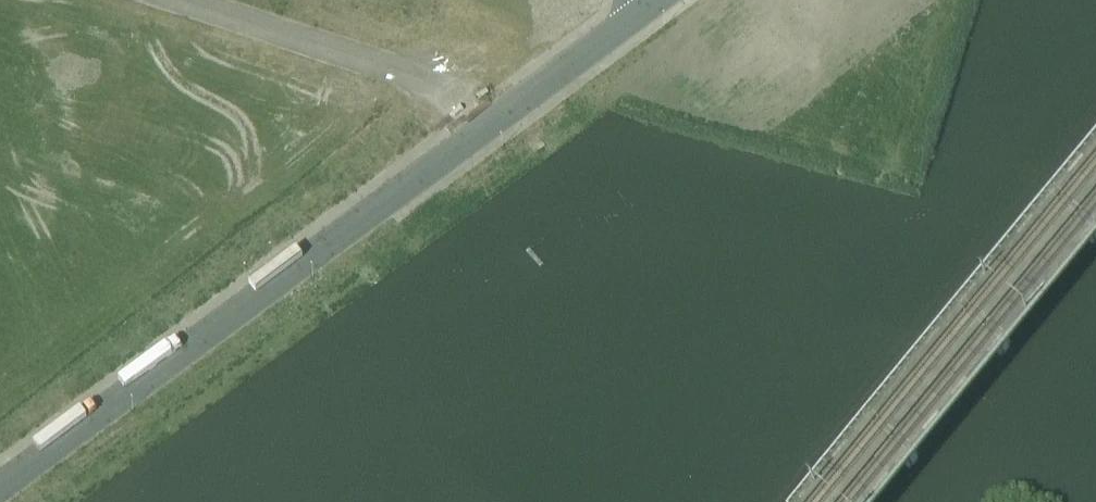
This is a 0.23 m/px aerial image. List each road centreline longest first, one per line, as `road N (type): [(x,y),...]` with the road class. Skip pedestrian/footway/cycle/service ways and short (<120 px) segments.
road 1 (unclassified): [(0,487),(385,201)]
road 2 (unclassified): [(494,121),(407,75),(178,0)]
road 3 (unclassified): [(648,6),(494,121)]
road 4 (unclassified): [(494,121),(385,201)]

